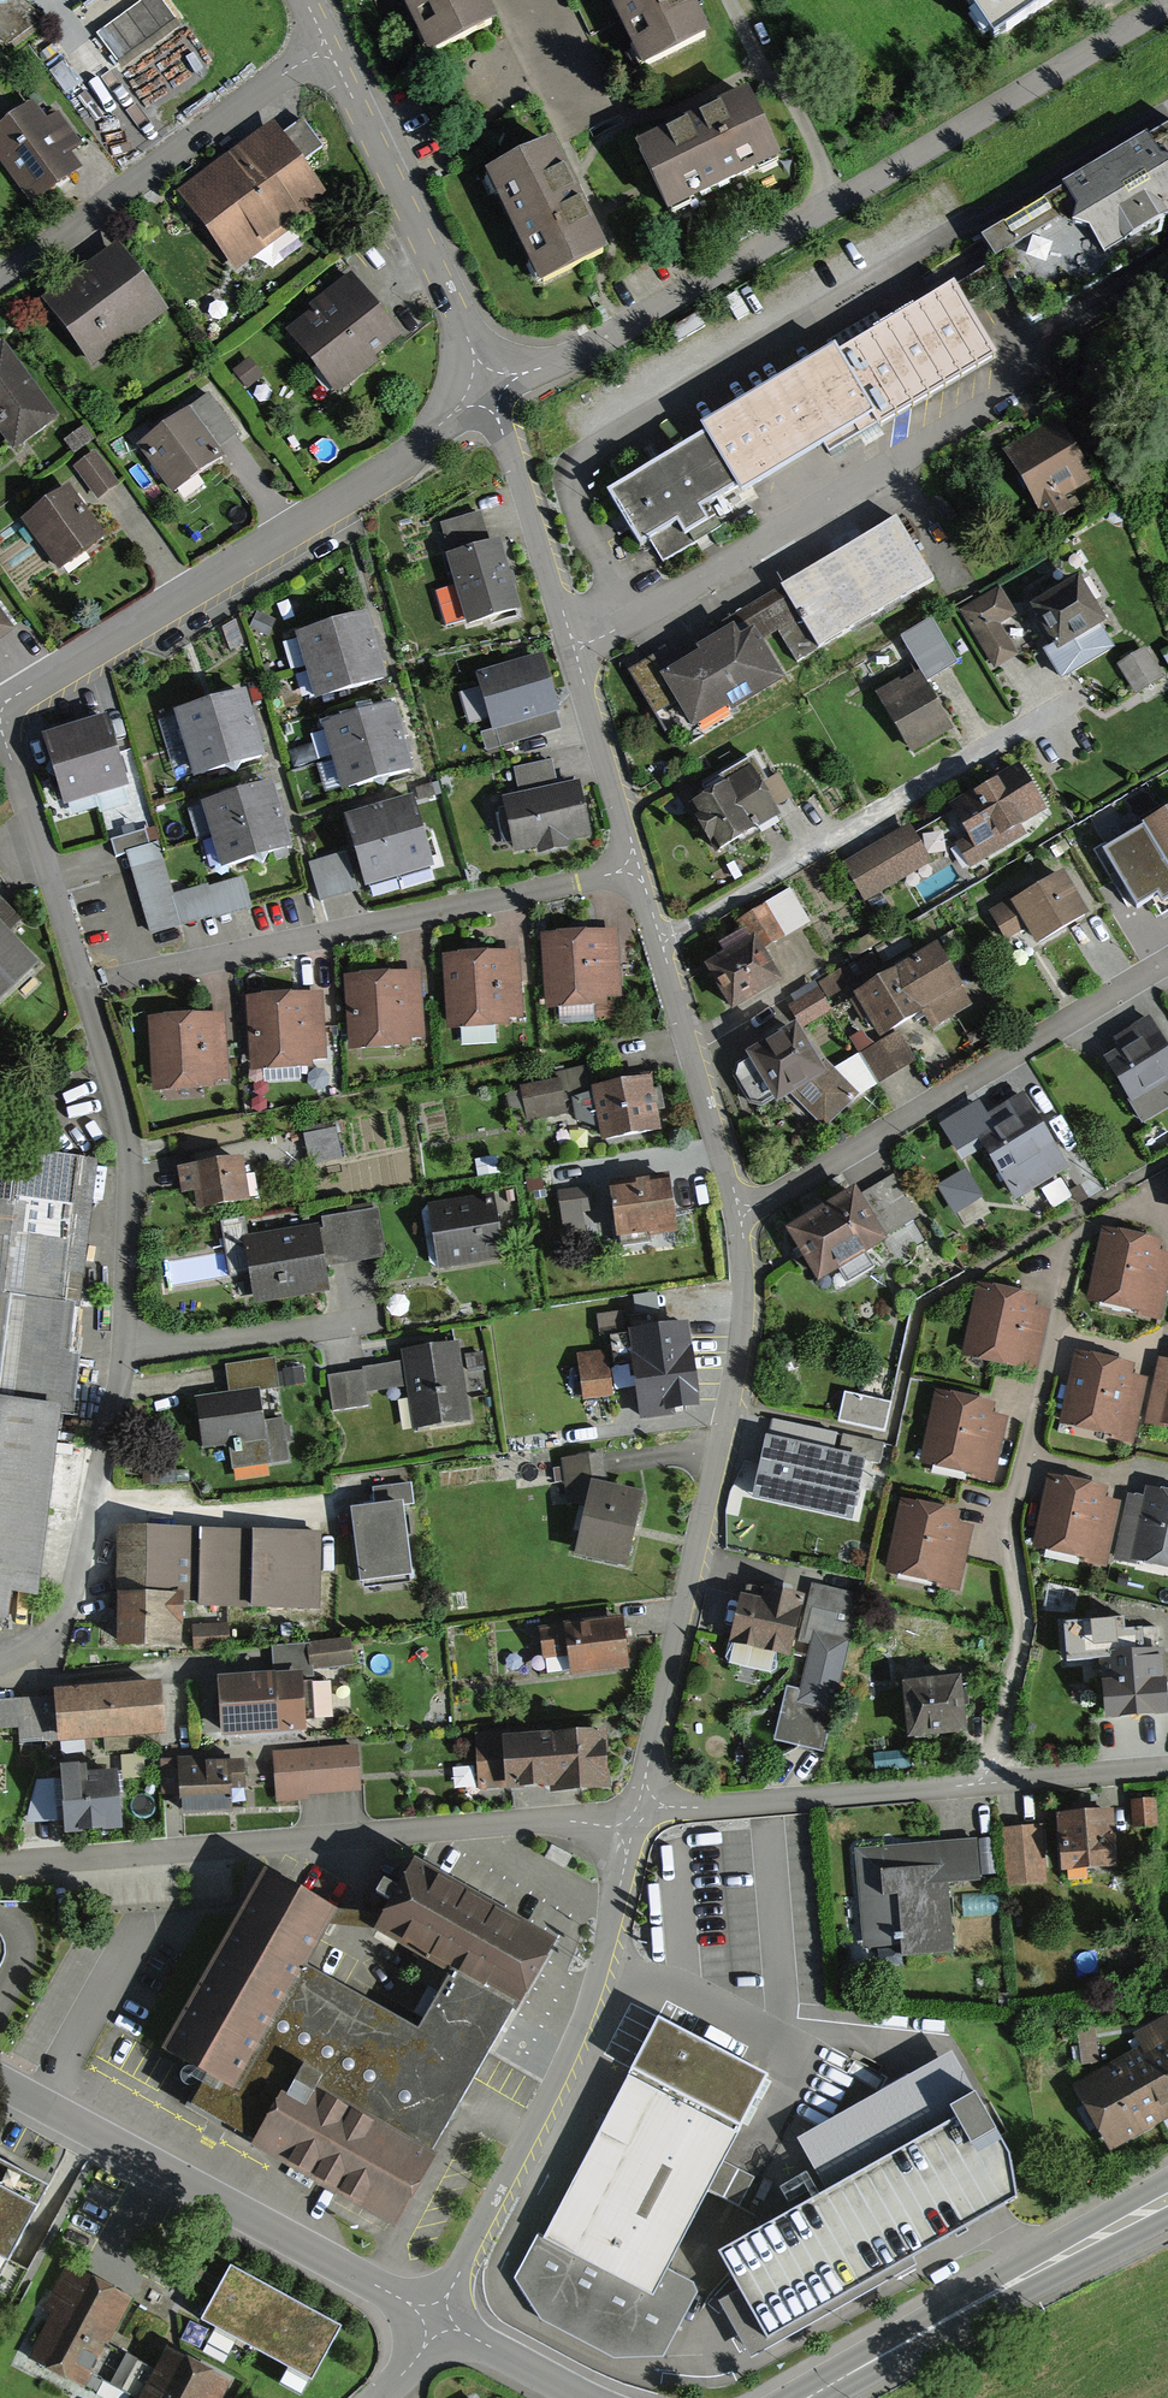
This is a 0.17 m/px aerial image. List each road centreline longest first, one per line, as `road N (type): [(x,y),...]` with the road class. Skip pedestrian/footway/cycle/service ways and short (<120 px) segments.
road 1 (residential): [(639,866),(744,1244),(732,1399),(636,1813)]
road 2 (residential): [(1167,3),(620,329),(487,392)]
road 3 (residential): [(0,1662),(42,1644),(74,1595),(120,1339),(128,1141),(82,983)]
road 4 (residential): [(0,1863),(636,1813)]
road 5 (residential): [(487,392),(336,501),(0,705)]
road 6 (residential): [(639,866),(82,983)]
road 7 (residential): [(636,1813),(571,2065),(436,2319)]
road 8 (residential): [(636,1813),(1167,1765)]
road 9 (residential): [(487,392),(639,866)]
road 10 (residential): [(436,2319),(0,2084)]
road 11 (secondary): [(1167,2196),(803,2397)]
road 12 (residential): [(0,285),(293,66),(333,48)]
road 13 (residential): [(333,48),(487,392)]
road 14 (residential): [(82,983),(0,729)]
road 15 (residential): [(585,2397),(436,2319)]

